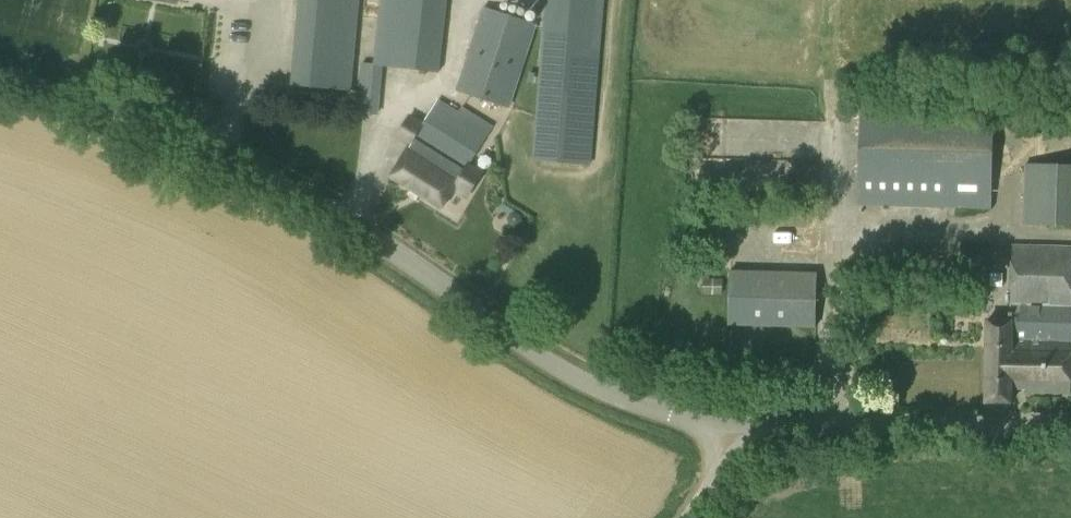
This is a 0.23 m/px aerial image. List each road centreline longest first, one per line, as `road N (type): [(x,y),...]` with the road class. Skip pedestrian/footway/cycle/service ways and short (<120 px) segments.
road 1 (unclassified): [(744,436),(648,412),(568,373),(401,255),(251,171),(98,107),(0,79)]
road 2 (unclassified): [(1070,435),(744,436)]

